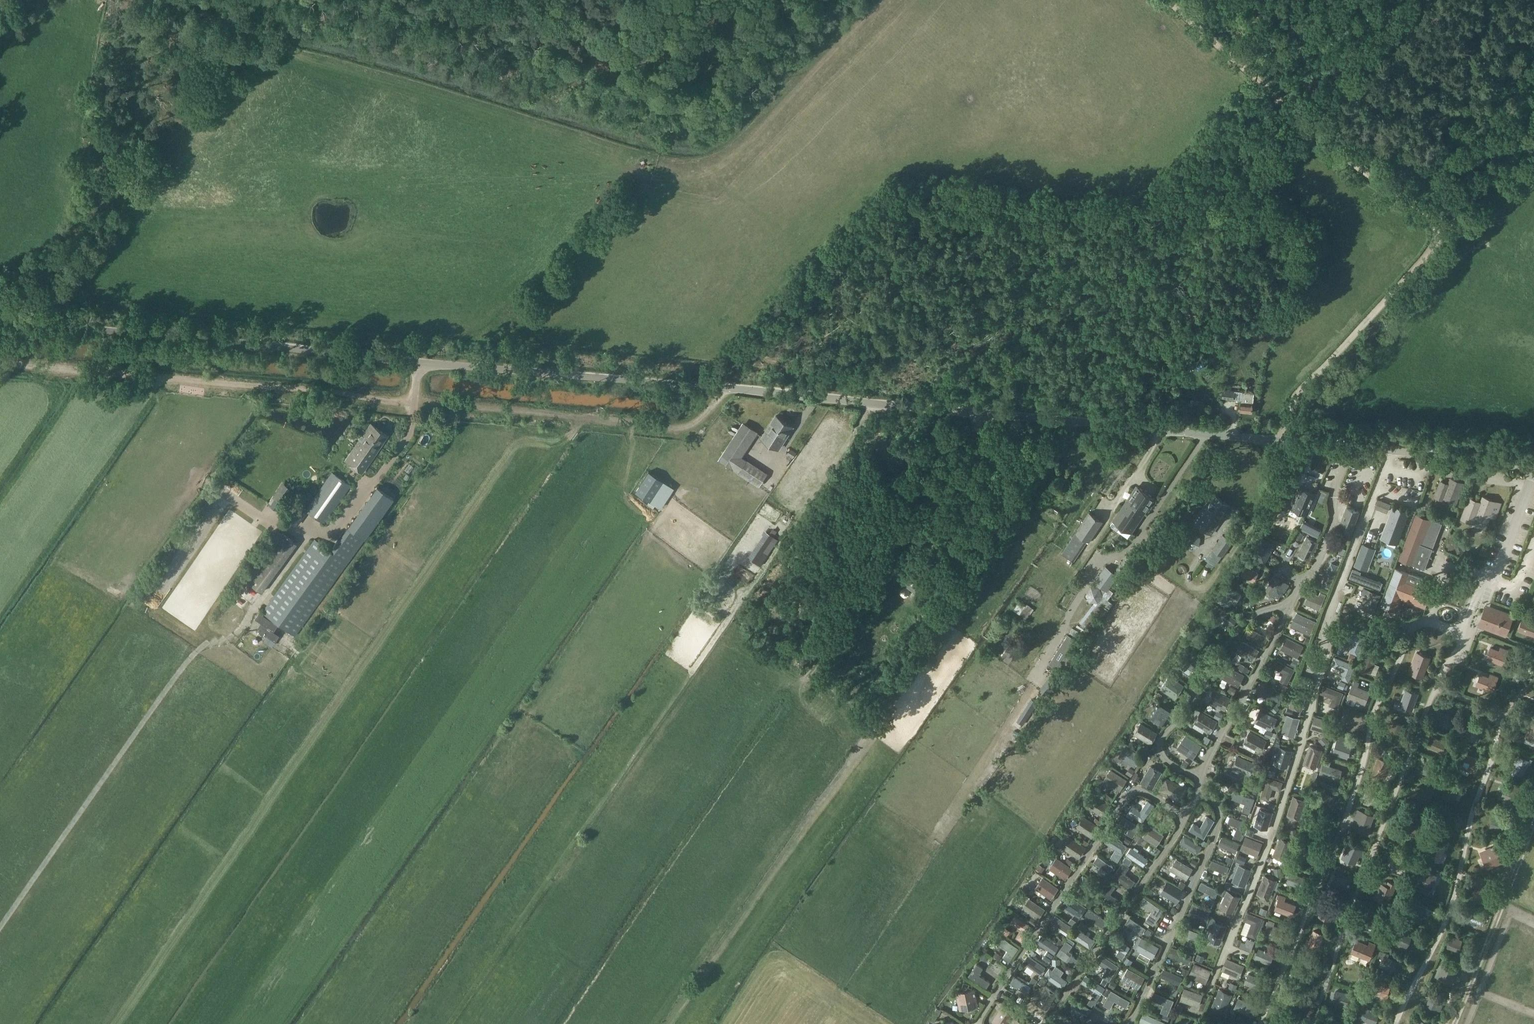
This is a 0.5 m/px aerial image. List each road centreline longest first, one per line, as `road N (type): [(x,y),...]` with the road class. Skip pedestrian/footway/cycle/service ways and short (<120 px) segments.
road 1 (unclassified): [(1533,466),(0,322)]
road 2 (track): [(0,363),(695,425),(729,391)]
road 3 (track): [(1203,32),(1350,166),(1447,229),(1302,390),(1287,440)]
road 4 (track): [(308,537),(255,608),(180,671),(0,928)]
road 5 (track): [(330,538),(308,537),(256,516),(205,480)]

